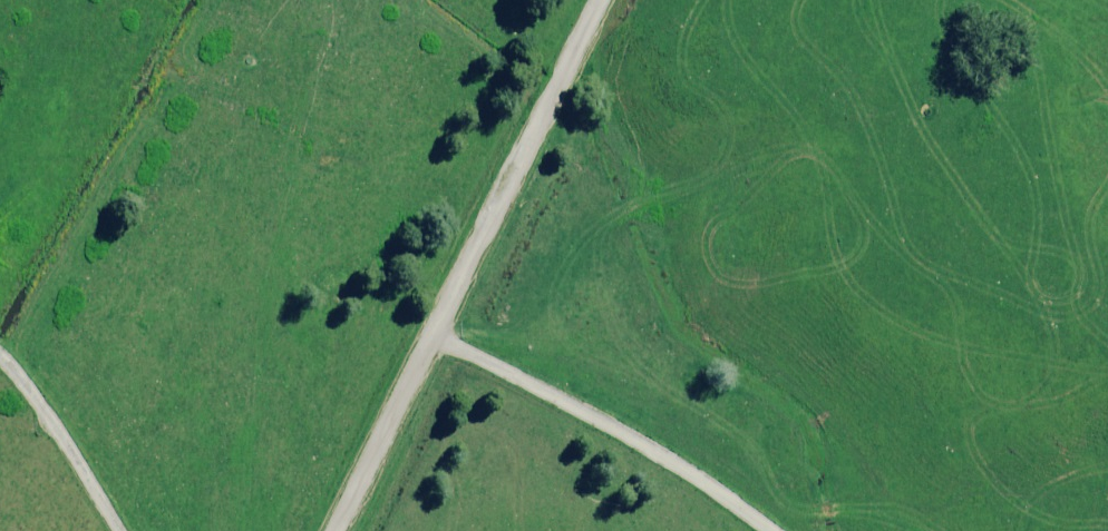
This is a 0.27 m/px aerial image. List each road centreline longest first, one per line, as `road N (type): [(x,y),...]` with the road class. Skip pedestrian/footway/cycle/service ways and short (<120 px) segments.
road 1 (track): [(607,0),(333,530)]
road 2 (track): [(433,336),(690,470),(773,530)]
road 3 (track): [(118,530),(0,355)]

